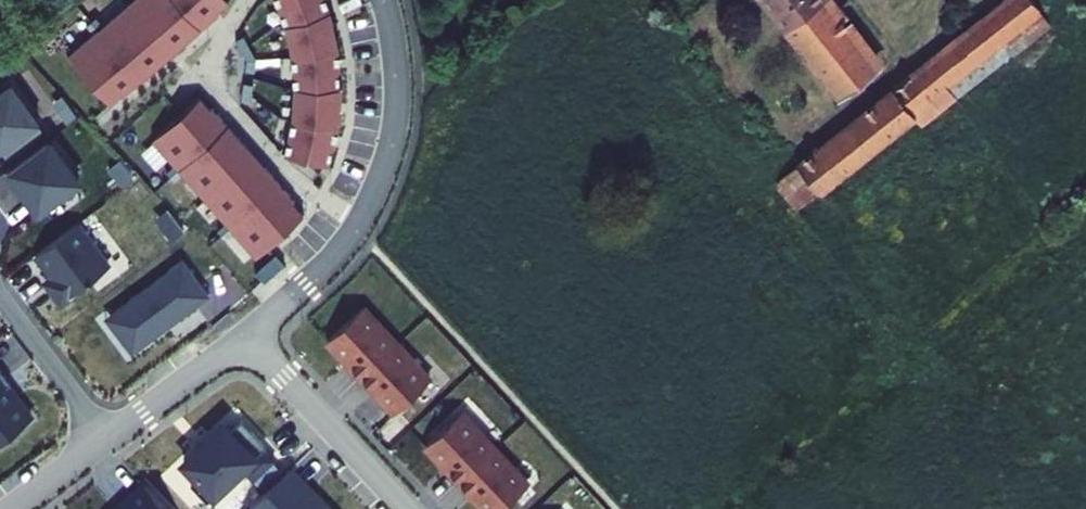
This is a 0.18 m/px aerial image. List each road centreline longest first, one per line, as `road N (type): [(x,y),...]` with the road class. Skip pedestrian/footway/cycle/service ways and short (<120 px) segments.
road 1 (residential): [(383,0),(397,58),(397,115),(378,186),(349,242),(245,332)]
road 2 (residential): [(245,332),(407,508)]
road 3 (residential): [(245,332),(102,435)]
road 4 (residential): [(0,299),(102,435)]
road 5 (residential): [(102,435),(6,508)]

